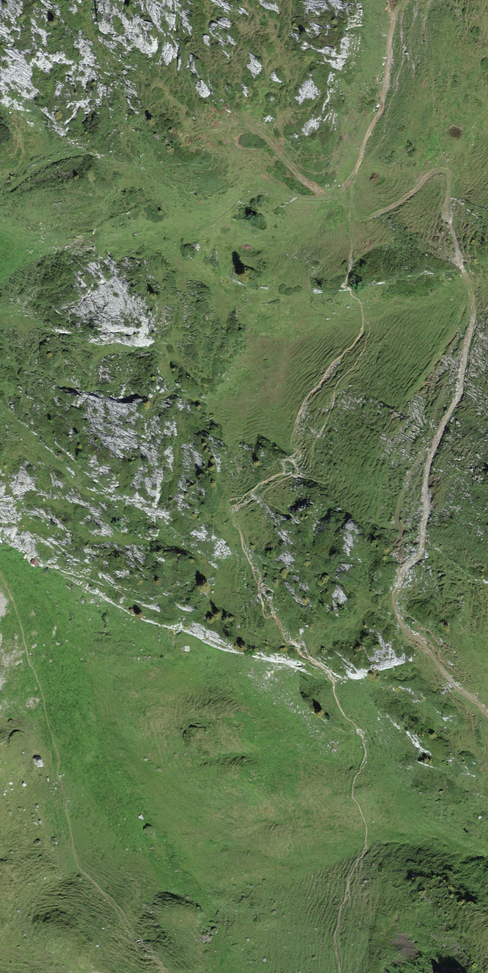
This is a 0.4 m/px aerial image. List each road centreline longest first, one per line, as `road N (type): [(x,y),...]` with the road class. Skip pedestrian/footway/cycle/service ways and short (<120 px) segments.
road 1 (track): [(487,711),(401,627),(395,595),(421,551),(427,468),(461,389),(475,314),(446,211),(450,176),(434,170),(396,205),(366,219),(348,216)]
road 2 (track): [(471,294),(408,398)]

